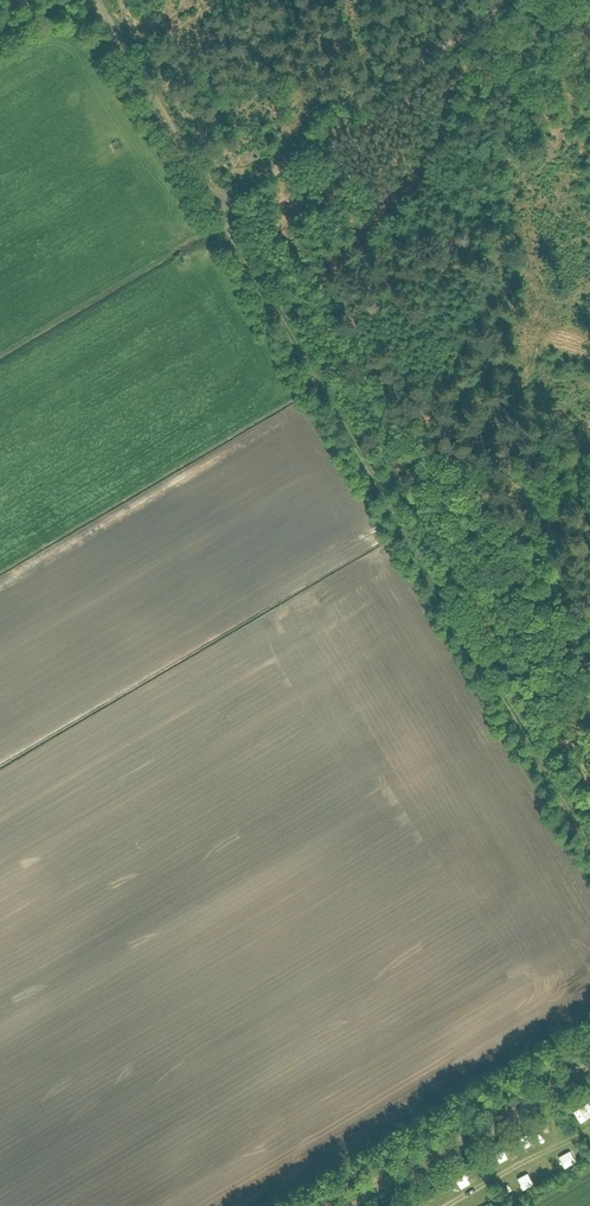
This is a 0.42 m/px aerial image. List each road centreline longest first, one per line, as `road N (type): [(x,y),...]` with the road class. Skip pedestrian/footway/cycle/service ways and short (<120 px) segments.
road 1 (track): [(217,212),(589,842)]
road 2 (track): [(343,1205),(589,1062)]
road 3 (track): [(95,0),(217,212)]

